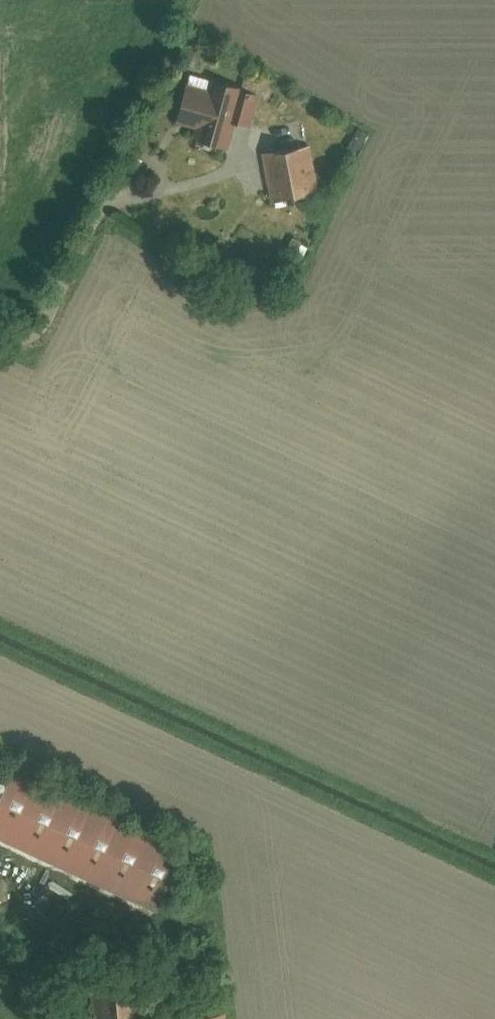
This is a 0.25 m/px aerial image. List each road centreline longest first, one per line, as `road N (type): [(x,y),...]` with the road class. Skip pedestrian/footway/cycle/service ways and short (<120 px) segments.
road 1 (unclassified): [(0,340),(27,341),(48,322),(102,210),(217,178)]

